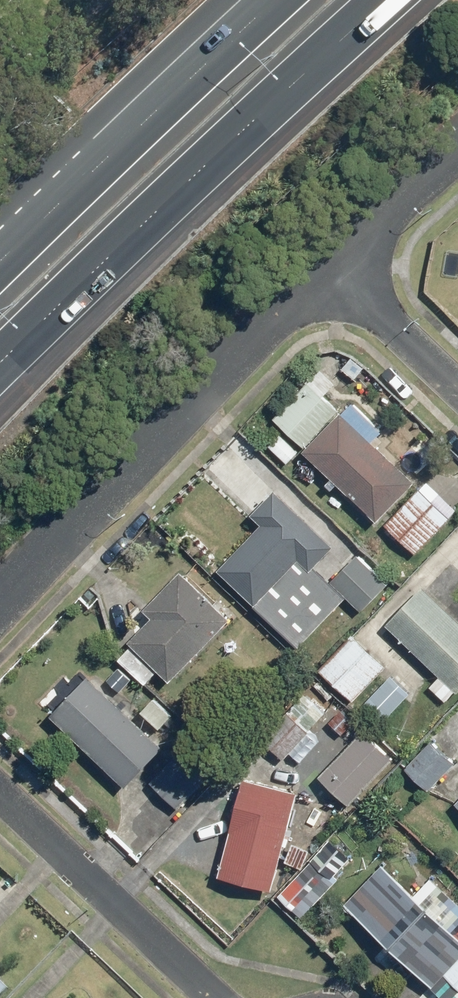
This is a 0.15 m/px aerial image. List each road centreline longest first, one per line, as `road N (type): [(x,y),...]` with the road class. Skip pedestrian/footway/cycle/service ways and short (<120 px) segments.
road 1 (motorway): [(405,0),(202,176),(0,376)]
road 2 (residential): [(0,618),(333,271)]
road 3 (motorway): [(0,242),(259,0)]
road 4 (residential): [(216,997),(0,783)]
road 5 (residential): [(333,271),(457,388)]
road 6 (residential): [(333,271),(457,159)]

